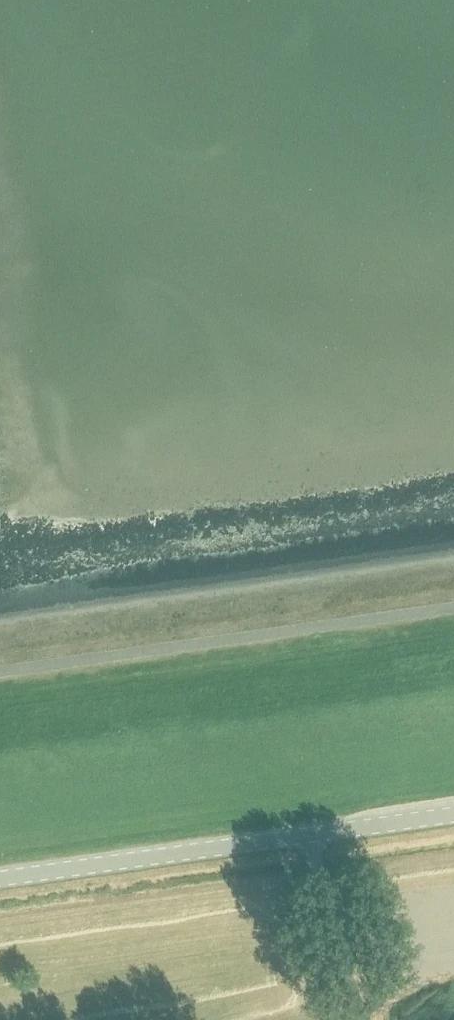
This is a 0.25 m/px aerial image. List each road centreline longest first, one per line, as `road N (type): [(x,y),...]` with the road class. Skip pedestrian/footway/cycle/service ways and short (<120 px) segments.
road 1 (tertiary): [(0,878),(453,814)]

